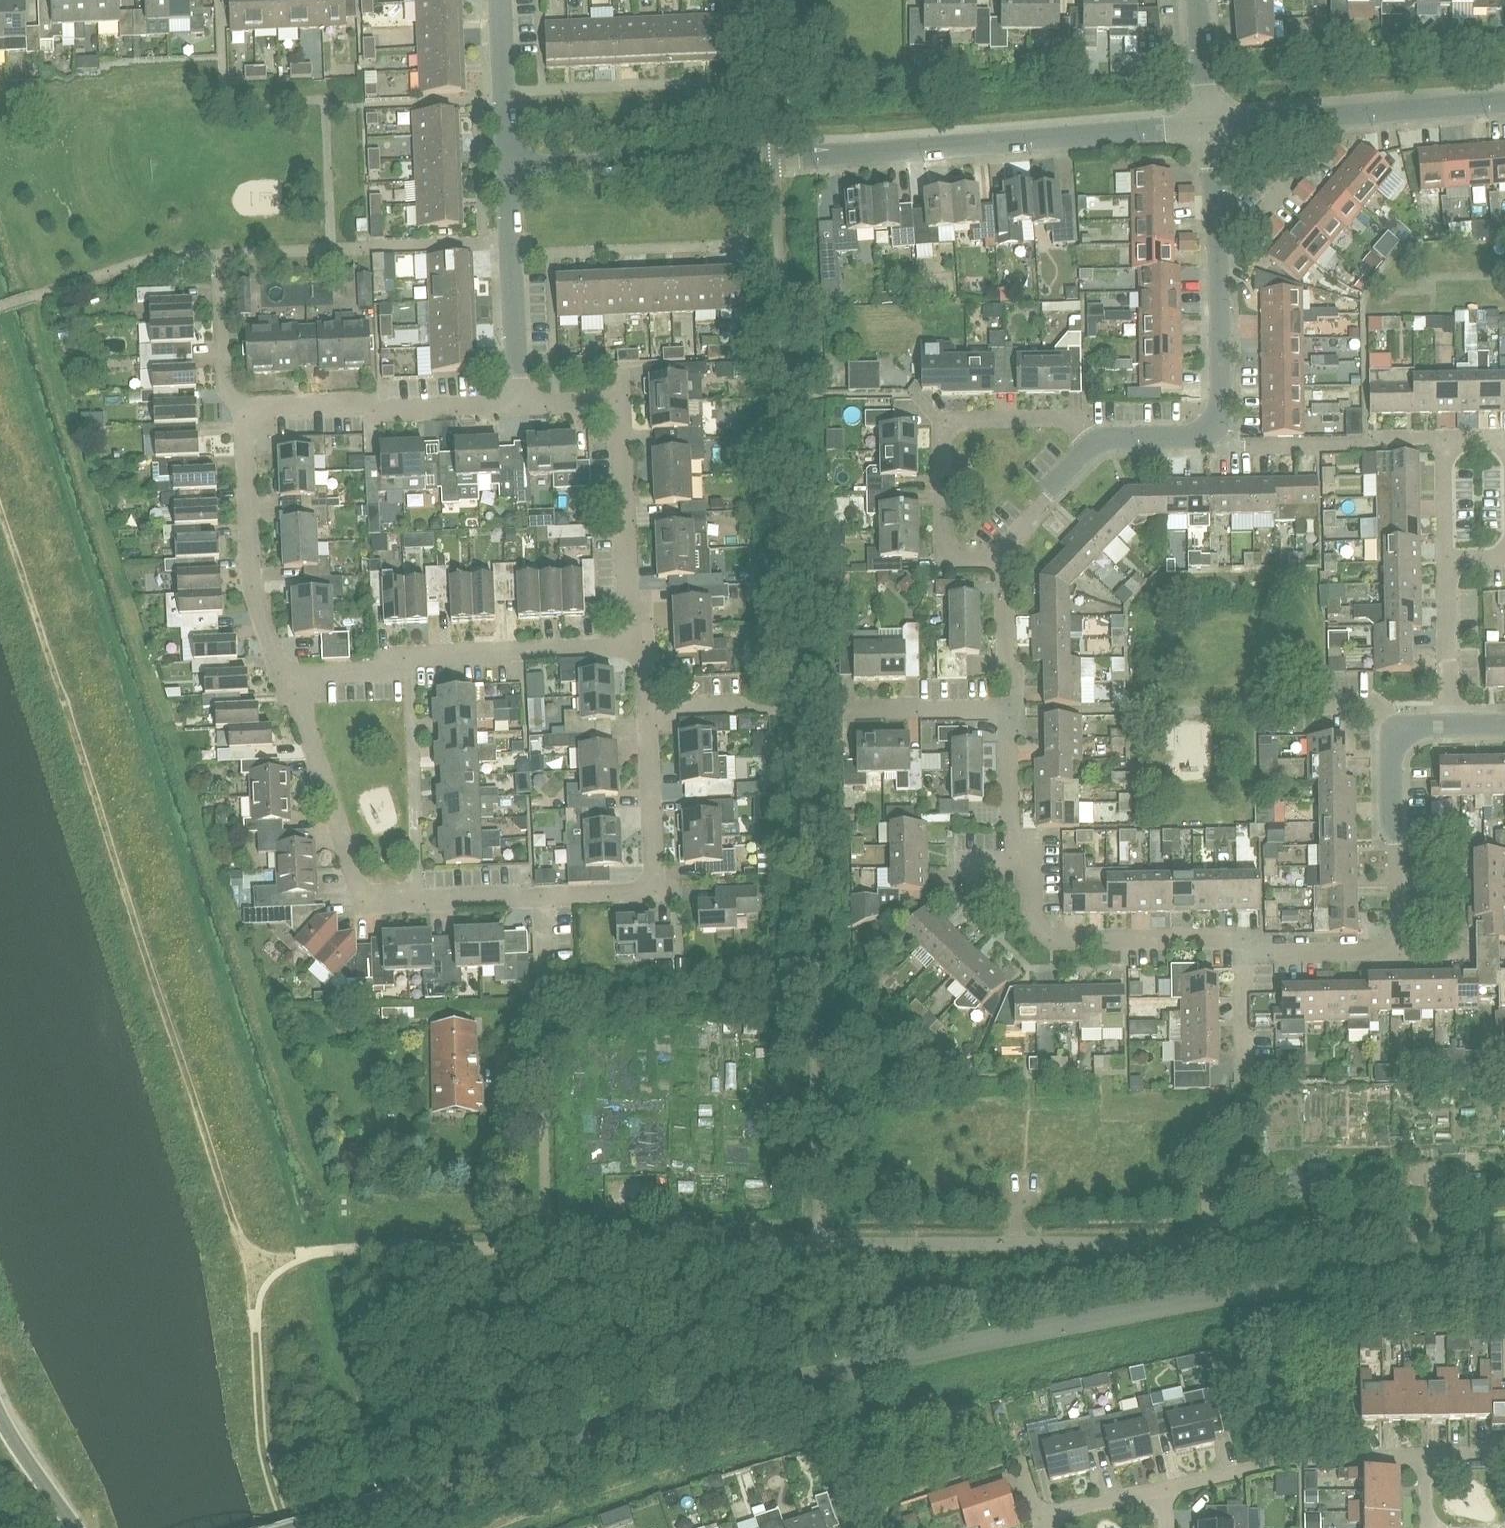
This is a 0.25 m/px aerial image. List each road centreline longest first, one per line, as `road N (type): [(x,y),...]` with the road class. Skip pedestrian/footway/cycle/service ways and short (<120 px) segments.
road 1 (unclassified): [(301,1527),(531,1456),(871,1366),(1226,1296),(1504,1270)]
road 2 (residential): [(548,1247),(1504,1231)]
road 3 (track): [(0,527),(255,1324)]
road 4 (residential): [(509,168),(1208,126)]
road 5 (residential): [(995,561),(944,561),(942,419),(1072,420),(1099,443)]
road 6 (residential): [(641,649),(628,619),(621,417),(601,403),(515,404)]
road 7 (residential): [(1208,126),(1504,104)]
road 8 (residential): [(1240,954),(1234,937),(1055,940),(1031,921),(1031,859)]
road 9 (residential): [(415,901),(374,898),(356,886),(283,680)]
road 10 (residential): [(644,715),(649,888),(543,897)]
road 11 (residential): [(1099,443),(1197,438),(1214,426),(1217,269)]
road 12 (residential): [(283,680),(249,582),(250,412)]
road 13 (residential): [(250,412),(515,404)]
road 14 (residential): [(415,901),(409,661)]
road 15 (residential): [(409,661),(641,649)]
road 16 (residential): [(515,374),(509,168)]
road 17 (track): [(255,1324),(264,1455),(284,1527)]
road 18 (track): [(343,1251),(548,1247)]
road 19 (residential): [(1007,708),(832,708)]
road 20 (residential): [(509,168),(500,0)]
road 21 (residential): [(250,412),(223,383),(221,257)]
road 22 (residential): [(1031,859),(1008,819),(1007,708)]
road 23 (residential): [(1397,953),(1240,954)]
road 24 (residential): [(1217,269),(1313,154)]
road 25 (residential): [(1007,708),(1004,581),(995,561)]
road 26 (residential): [(1453,708),(1450,560)]
road 27 (residential): [(1394,726),(1353,707),(1254,709)]
road 28 (residential): [(1217,269),(1208,126)]
road 29 (residential): [(782,710),(644,715)]
road 30 (residential): [(1045,1527),(1042,1519),(1165,1489)]
road 31 (unclassified): [(0,1417),(77,1527)]
road 32 (residential): [(547,1030),(543,897)]
road 33 (residential): [(283,680),(388,675),(409,661)]
road 34 (residential): [(543,897),(415,901)]
road 35 (track): [(343,1251),(283,1268),(260,1295),(255,1324)]
road 36 (residential): [(1208,126),(1202,0)]
road 37 (residential): [(1450,560),(1447,440)]

